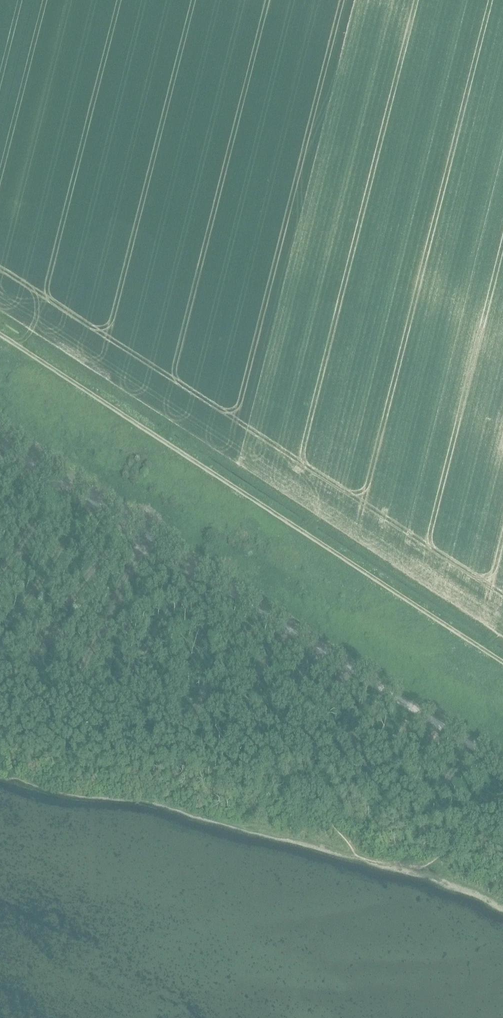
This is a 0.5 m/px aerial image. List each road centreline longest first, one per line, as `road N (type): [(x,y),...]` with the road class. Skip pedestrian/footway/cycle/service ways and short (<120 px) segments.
road 1 (track): [(0,333),(502,661)]
road 2 (track): [(502,764),(0,440)]

